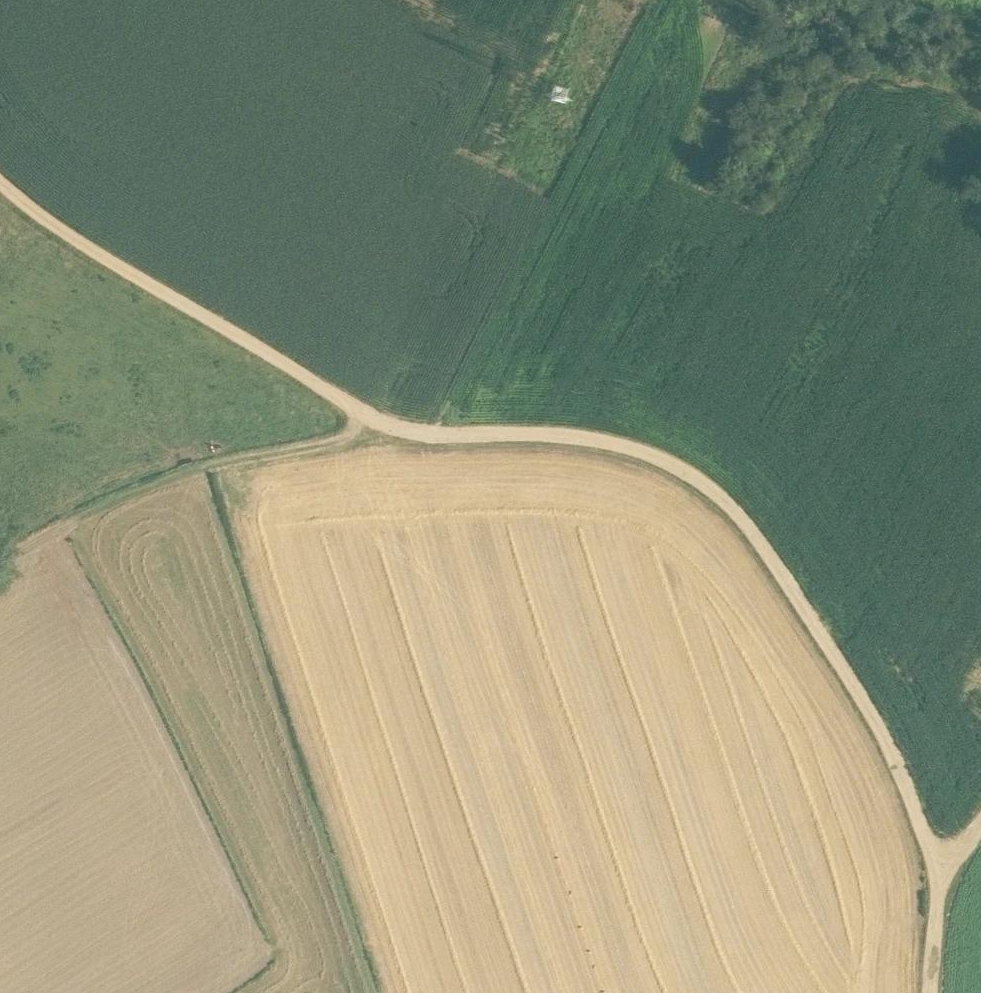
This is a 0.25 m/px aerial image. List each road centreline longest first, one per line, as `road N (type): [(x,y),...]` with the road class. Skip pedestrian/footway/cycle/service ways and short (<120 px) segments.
road 1 (track): [(936,992),(940,881),(908,784),(846,666),(742,516),(708,484),(608,438),(399,427),(371,417),(26,207),(0,182)]
road 2 (track): [(371,417),(324,441),(186,472),(63,527)]

